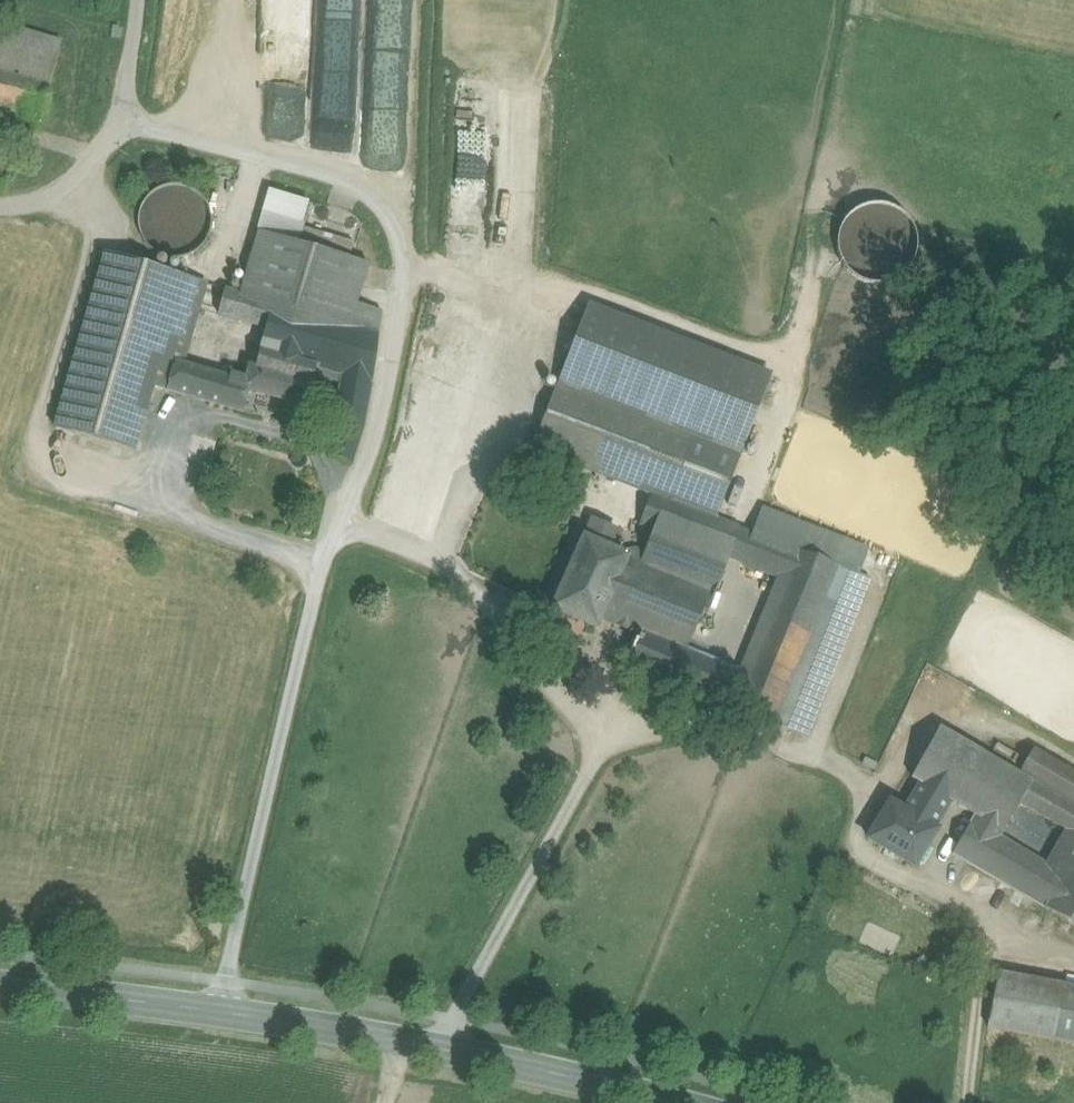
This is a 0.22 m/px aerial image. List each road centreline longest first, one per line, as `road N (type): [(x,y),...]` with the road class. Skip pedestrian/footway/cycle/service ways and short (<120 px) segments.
road 1 (track): [(139,0),(118,122),(353,186),(373,200),(402,251),(387,396),(328,554),(226,984)]
road 2 (secondary): [(0,990),(402,1041),(659,1102)]
road 3 (track): [(323,574),(210,534),(178,510),(163,464),(180,416)]
road 4 (unclassified): [(118,122),(51,196),(0,207)]

